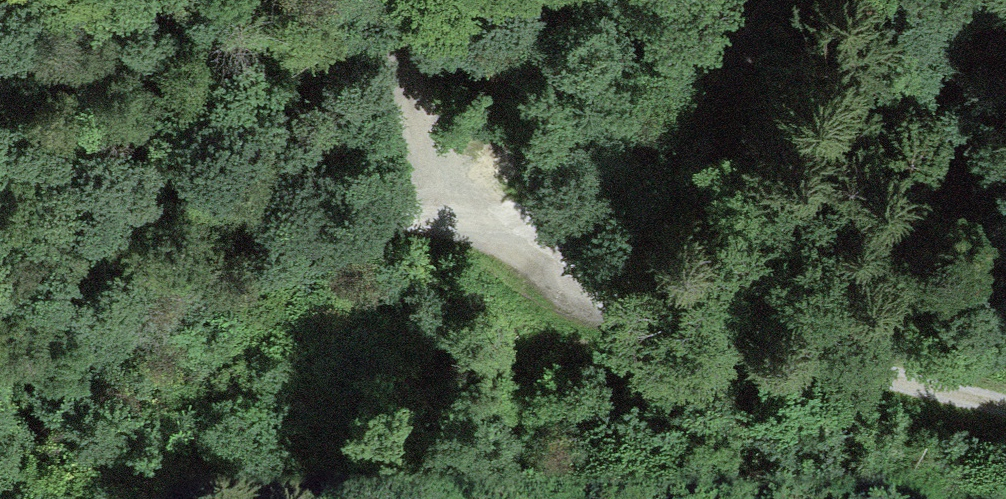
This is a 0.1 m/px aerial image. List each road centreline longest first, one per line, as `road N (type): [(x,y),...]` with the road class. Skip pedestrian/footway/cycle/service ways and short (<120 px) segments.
road 1 (track): [(488,225),(533,250),(1005,399)]
road 2 (track): [(0,365),(71,347),(288,243),(364,227),(488,225)]
road 3 (track): [(488,225),(599,201),(689,139),(777,0)]
road 4 (track): [(488,225),(415,112),(394,0)]

